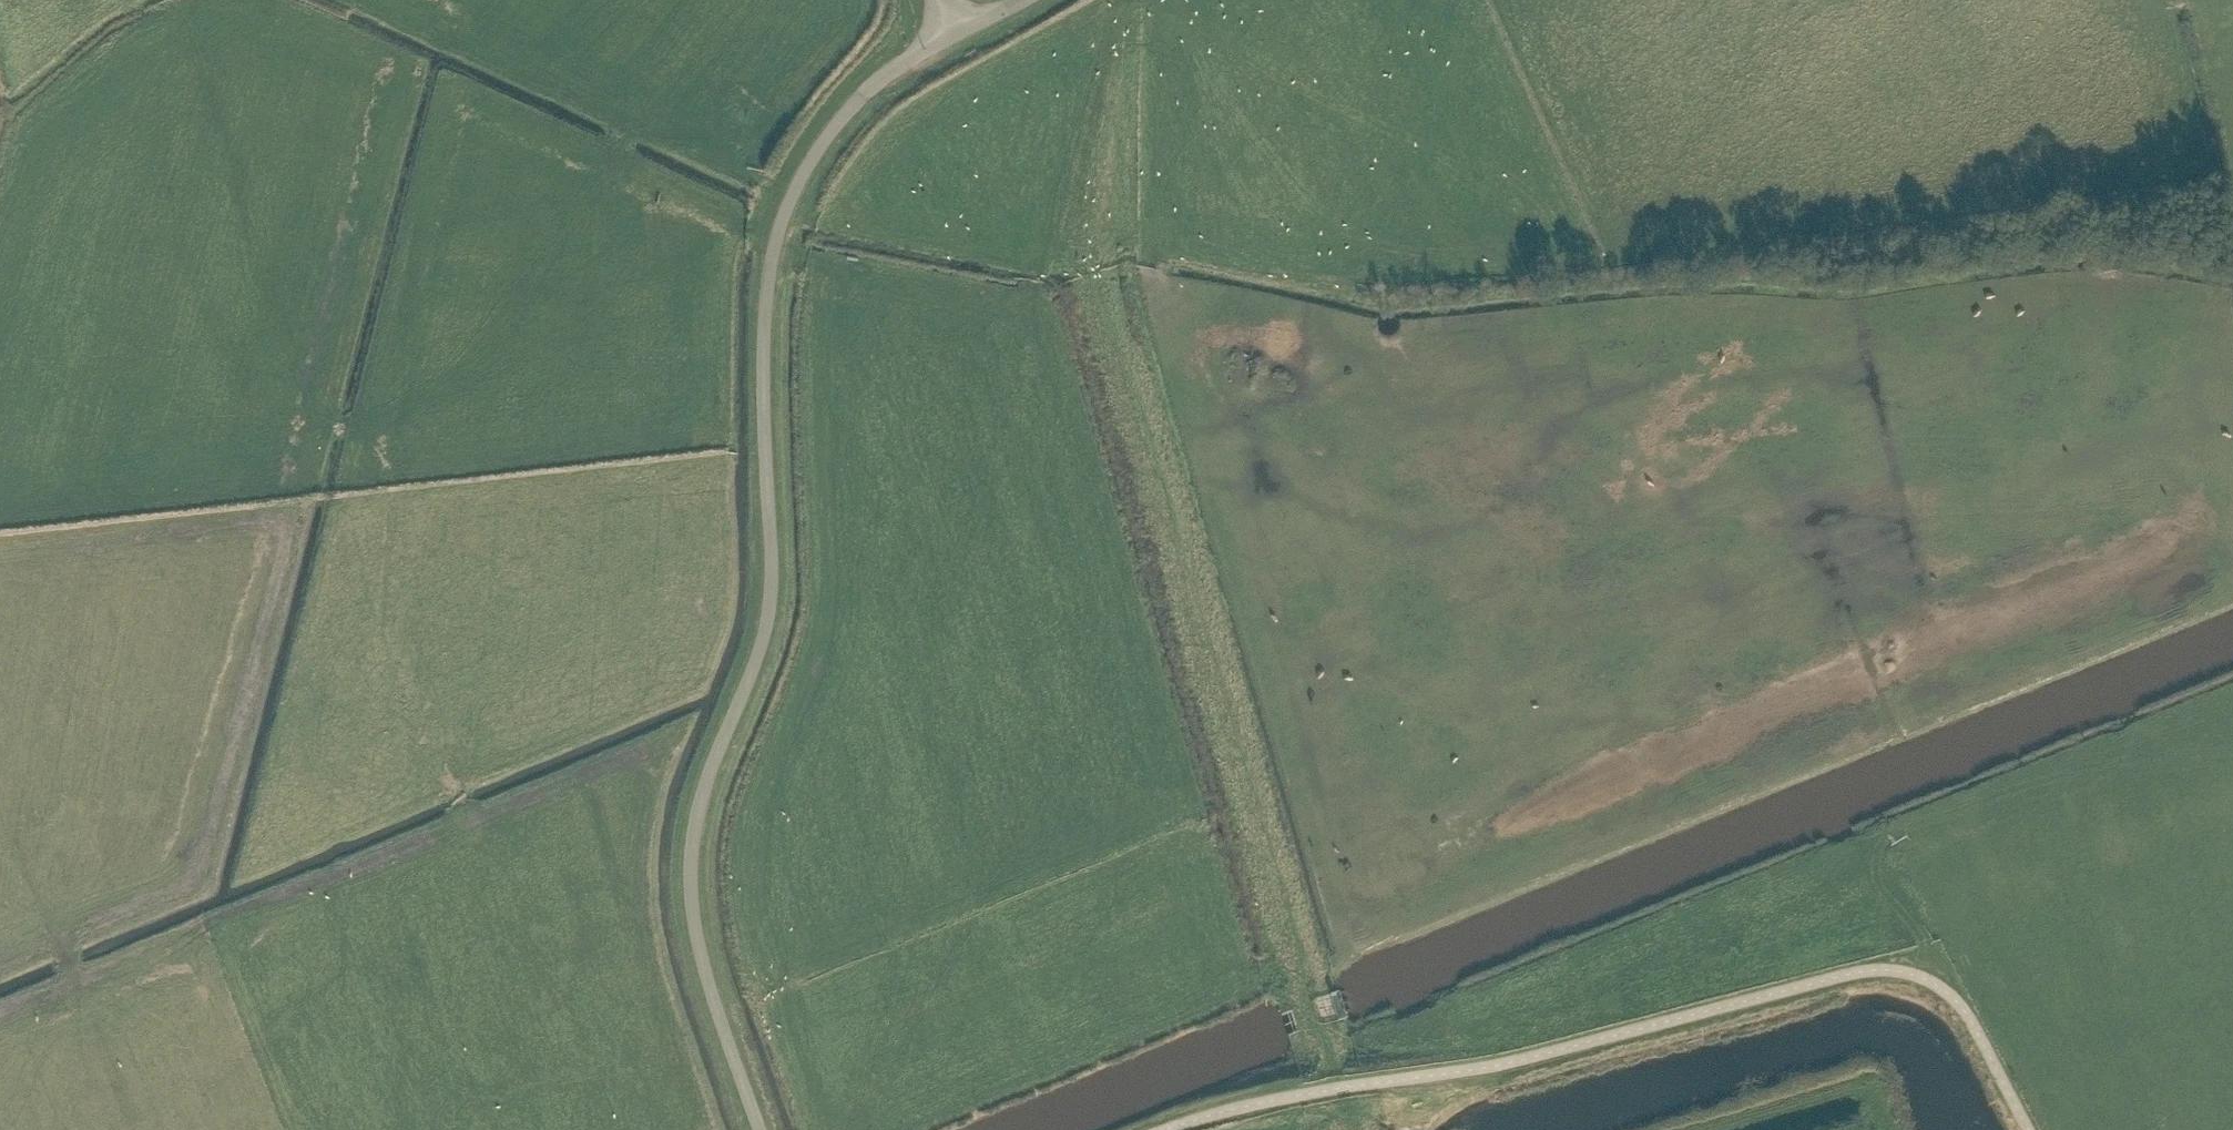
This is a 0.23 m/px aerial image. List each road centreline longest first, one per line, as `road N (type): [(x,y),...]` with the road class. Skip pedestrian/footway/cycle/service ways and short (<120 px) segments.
road 1 (unclassified): [(761,1129),(704,961),(695,890),(710,791),(773,614),(763,383),(772,258),(803,172),(834,127),(898,67),(956,32)]

